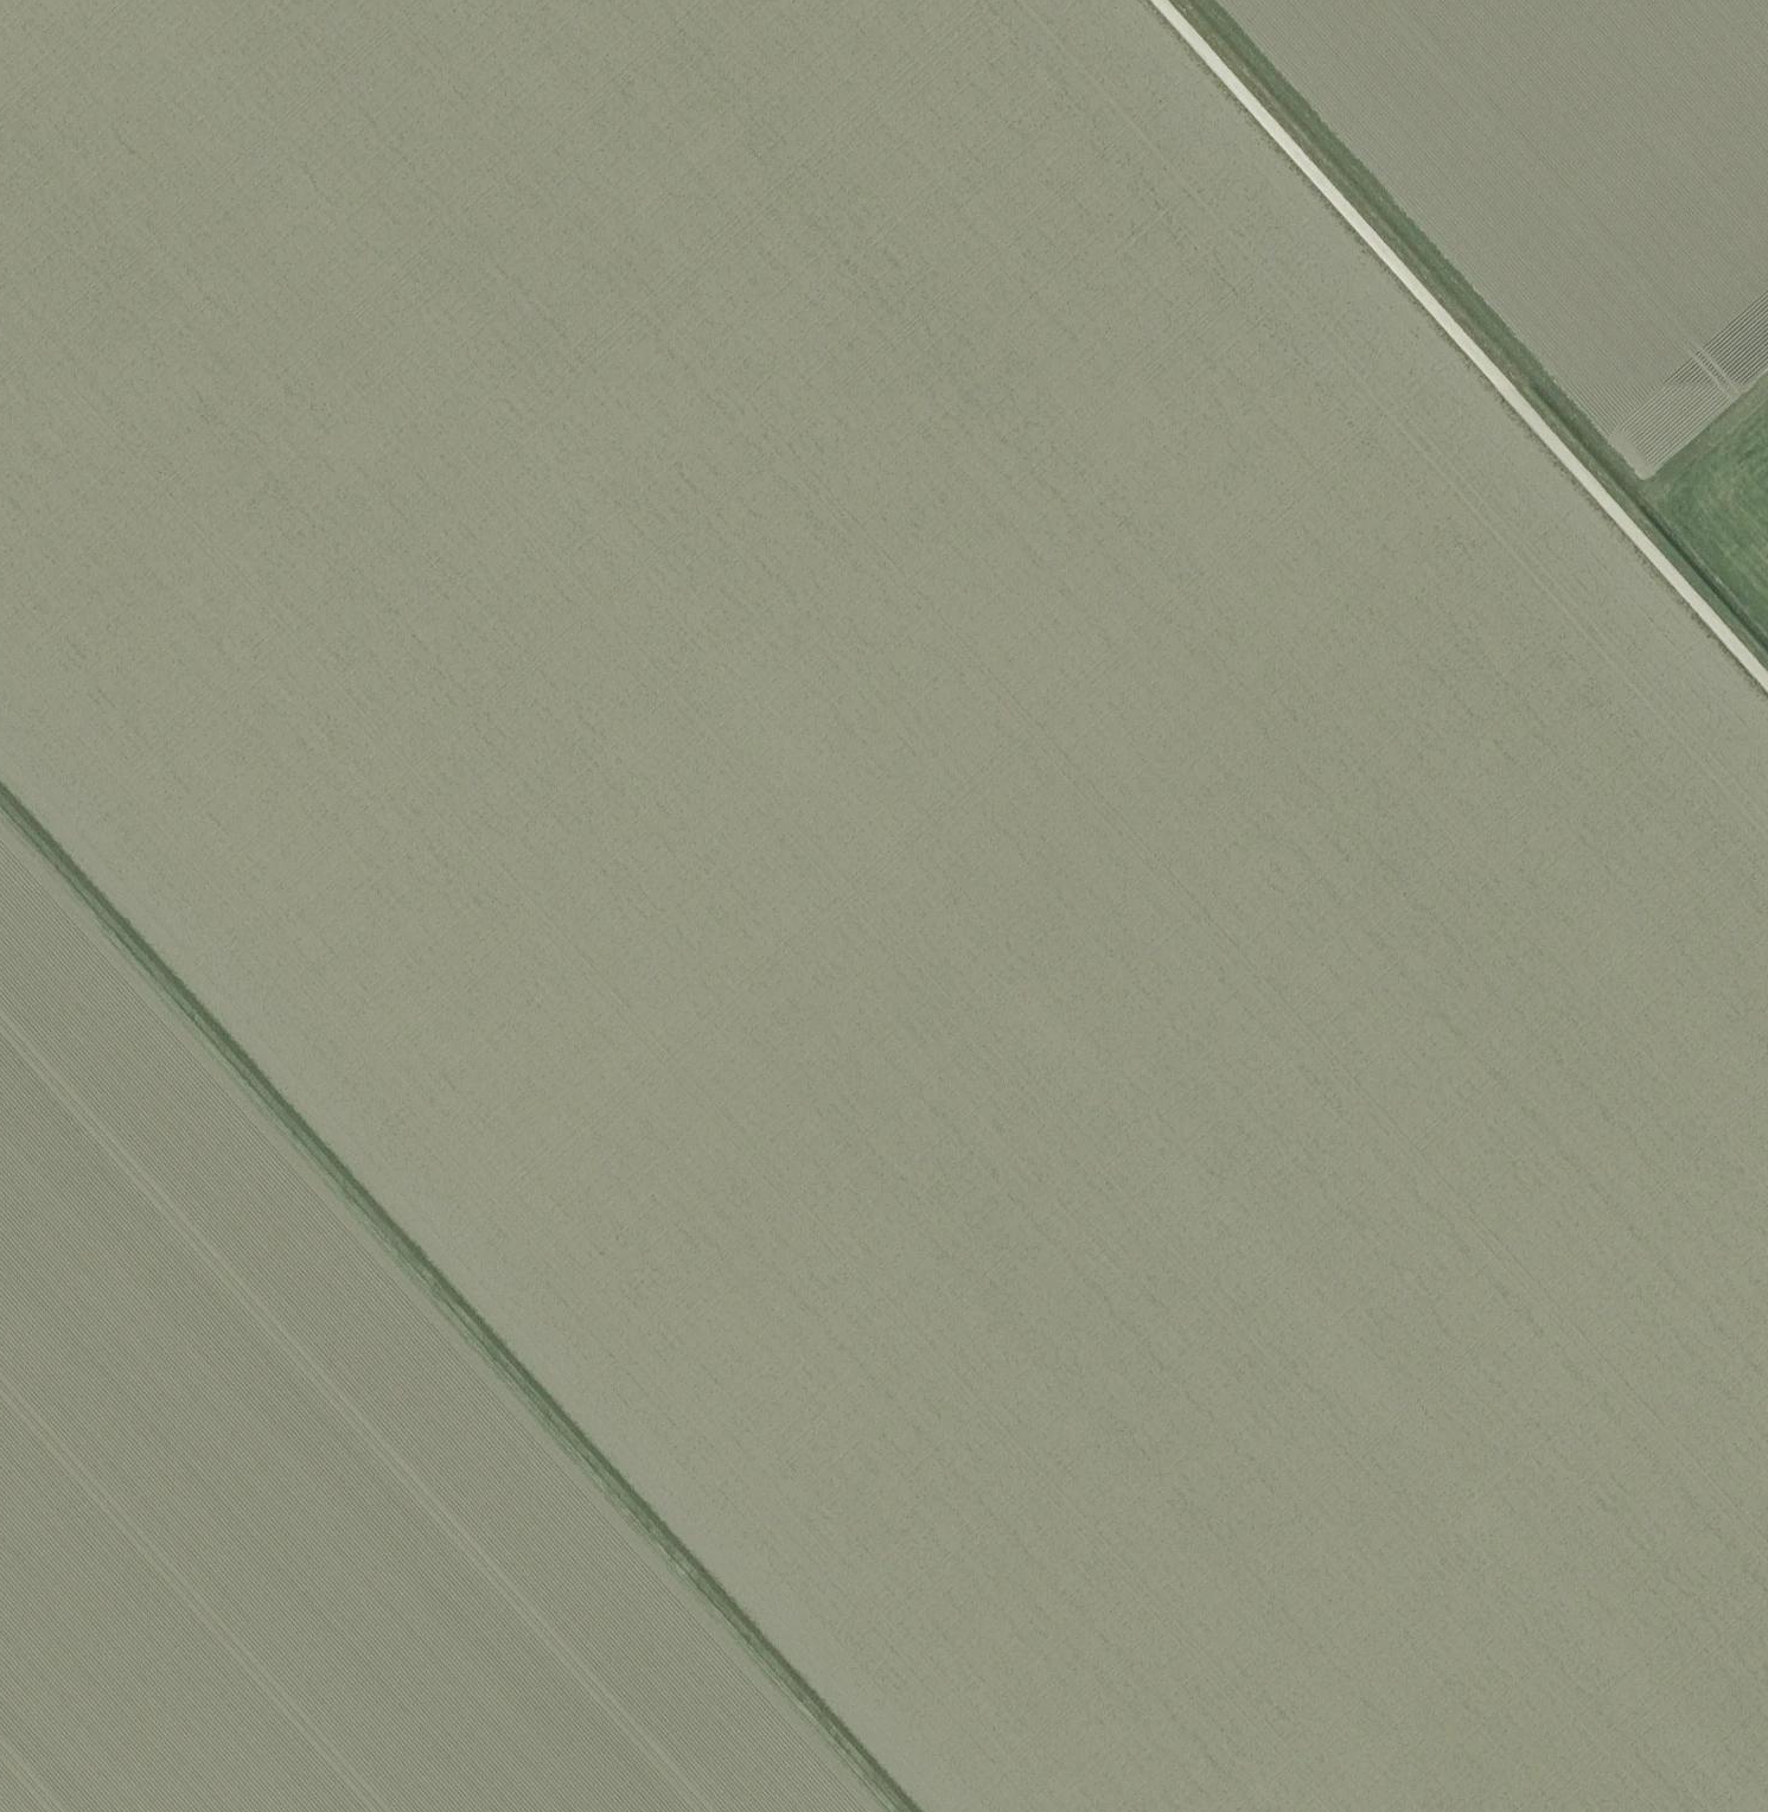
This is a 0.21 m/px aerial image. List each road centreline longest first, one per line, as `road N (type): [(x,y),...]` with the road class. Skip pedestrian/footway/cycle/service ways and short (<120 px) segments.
road 1 (track): [(1162,0),(1767,678)]

